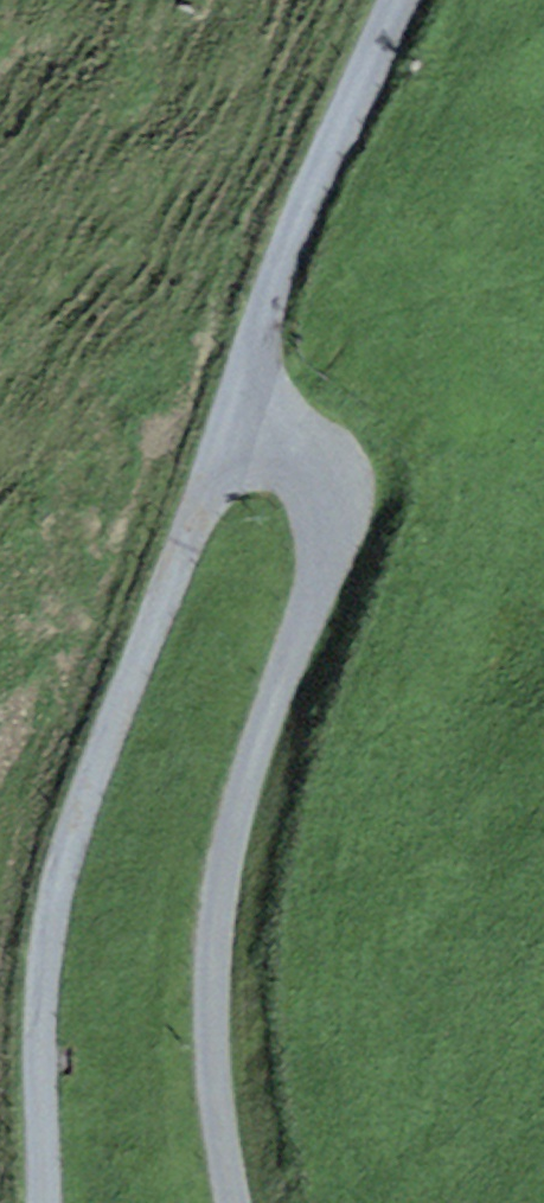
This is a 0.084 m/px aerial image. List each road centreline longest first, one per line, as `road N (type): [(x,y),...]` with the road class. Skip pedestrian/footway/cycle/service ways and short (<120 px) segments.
road 1 (unclassified): [(228,1202),(209,1076),(214,906),(241,784),(324,557),(329,506),(283,456),(225,426)]
road 2 (unclassified): [(39,1202),(37,1011),(57,883),(225,426)]
road 3 (unclassified): [(225,426),(313,174),(394,0)]

